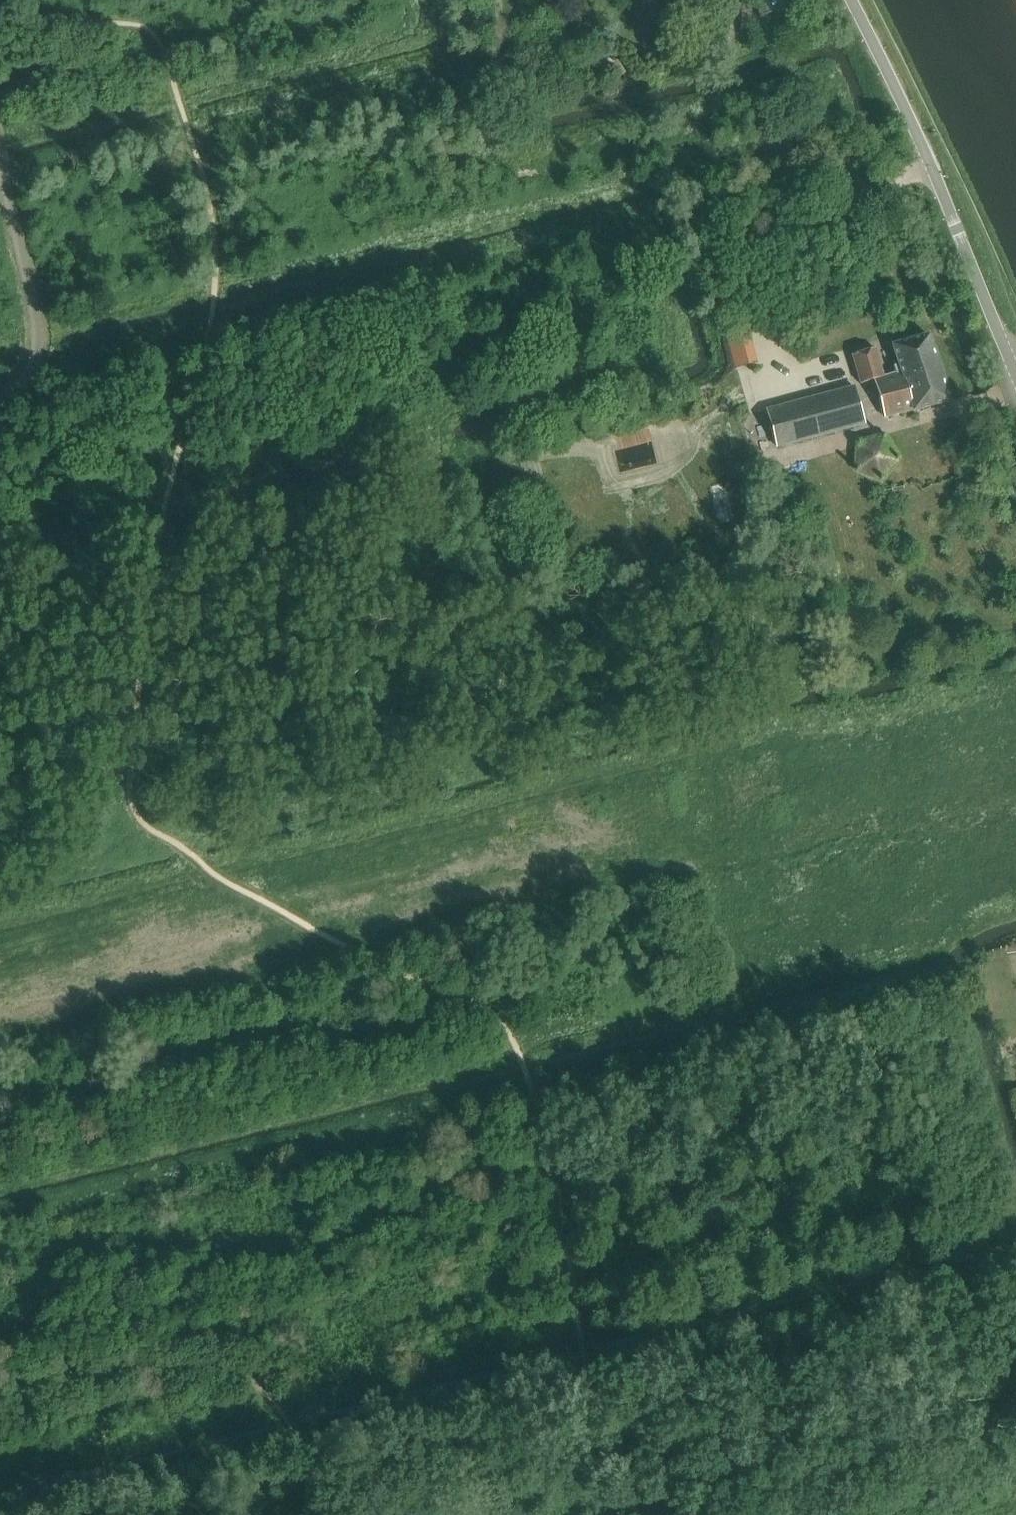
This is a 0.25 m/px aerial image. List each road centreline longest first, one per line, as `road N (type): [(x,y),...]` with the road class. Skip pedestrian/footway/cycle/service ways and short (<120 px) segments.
road 1 (unclassified): [(1015,376),(854,0)]

